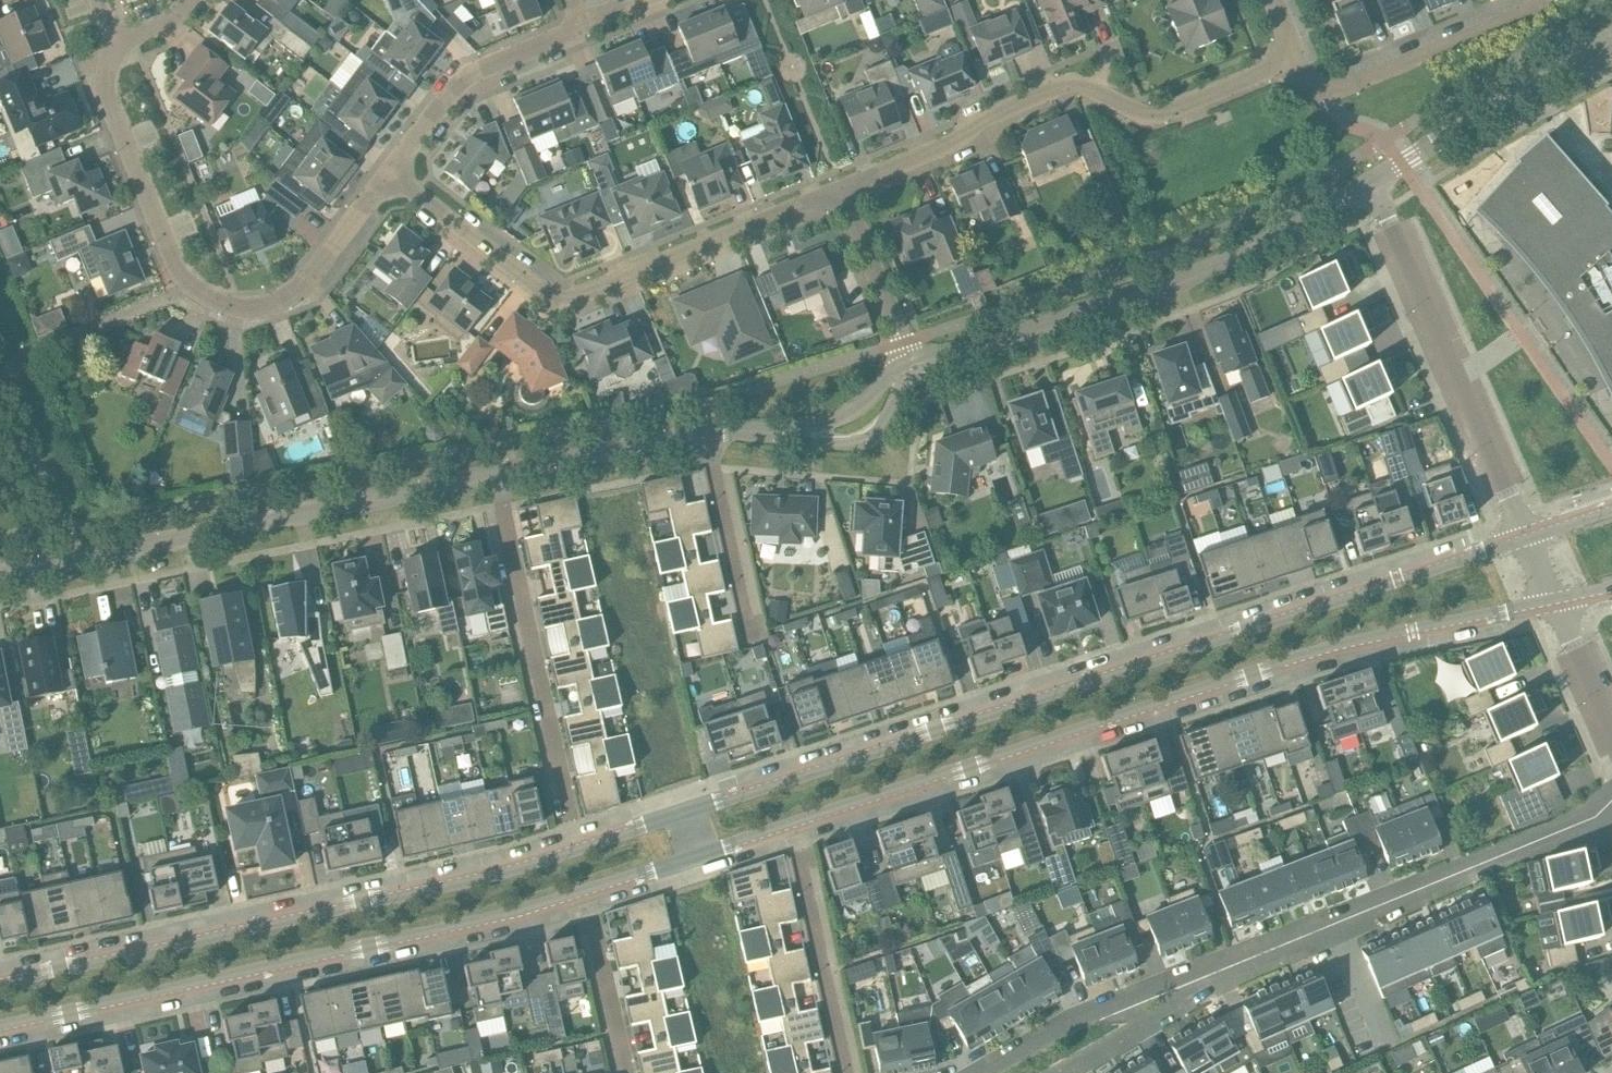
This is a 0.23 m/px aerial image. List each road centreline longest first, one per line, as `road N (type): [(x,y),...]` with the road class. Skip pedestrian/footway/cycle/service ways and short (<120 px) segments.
road 1 (unclassified): [(687,860),(1368,646),(1555,606)]
road 2 (unclassified): [(1528,537),(676,818)]
road 3 (unclassified): [(0,1032),(585,894),(687,860)]
road 4 (unclassified): [(676,818),(459,882),(0,981)]
road 5 (residential): [(845,189),(579,298),(557,298),(391,175)]
road 6 (unclassified): [(0,574),(504,473)]
road 7 (unclassified): [(910,368),(1193,274),(1371,184)]
road 8 (residential): [(1295,61),(1162,113),(1064,85),(1016,105),(998,125),(845,189)]
road 9 (residential): [(1611,816),(1206,971)]
road 10 (residential): [(1528,537),(1371,184)]
road 11 (residential): [(504,473),(562,788)]
road 12 (residential): [(188,288),(109,107),(112,36)]
road 13 (residential): [(188,288),(215,303),(271,306),(297,288),(391,175)]
road 14 (residential): [(391,175),(463,80),(585,24)]
road 15 (unclassified): [(1371,184),(1584,54)]
road 16 (residential): [(1206,971),(1077,1021),(979,1072)]
road 17 (residential): [(1318,91),(1342,90),(1544,0)]
road 18 (residential): [(704,433),(753,639)]
road 19 (unclassified): [(504,473),(704,433)]
road 20 (residential): [(910,368),(845,189)]
road 21 (residential): [(853,1072),(808,890)]
road 22 (residential): [(1062,1072),(1171,1009),(1206,971)]
road 23 (unclassified): [(797,433),(825,442),(873,435),(899,377)]
road 24 (residential): [(1611,734),(1555,606)]
road 25 (residential): [(626,1072),(600,949)]

